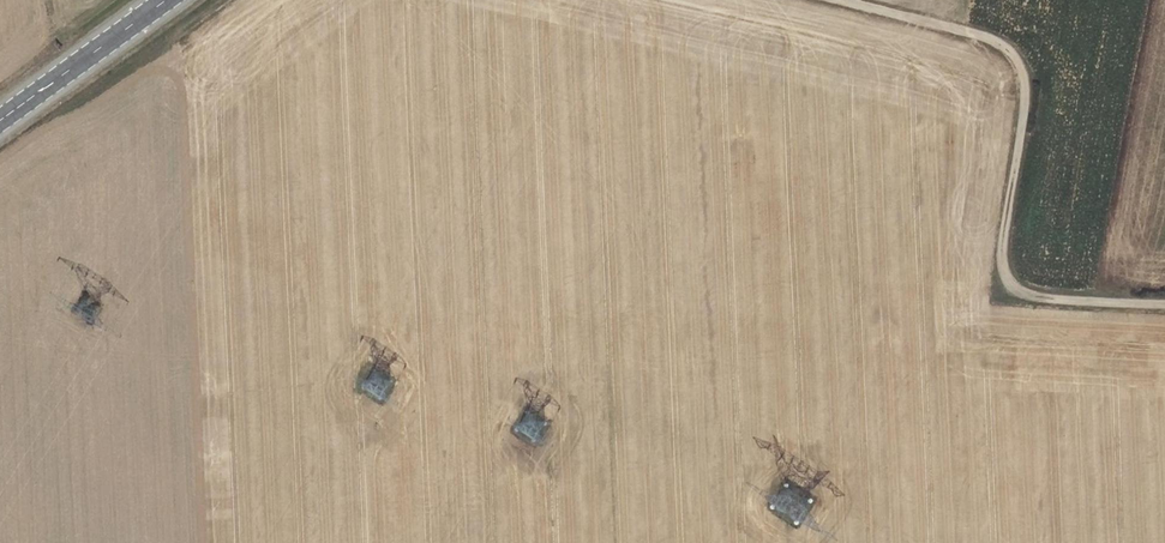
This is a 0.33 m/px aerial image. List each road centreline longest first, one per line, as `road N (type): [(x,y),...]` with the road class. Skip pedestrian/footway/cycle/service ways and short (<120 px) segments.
road 1 (track): [(1164,305),(1032,298),(1017,290),(1006,277),(1003,238),(1024,72),(1009,53),(967,32),(841,0)]
road 2 (secondary): [(167,0),(0,122)]

